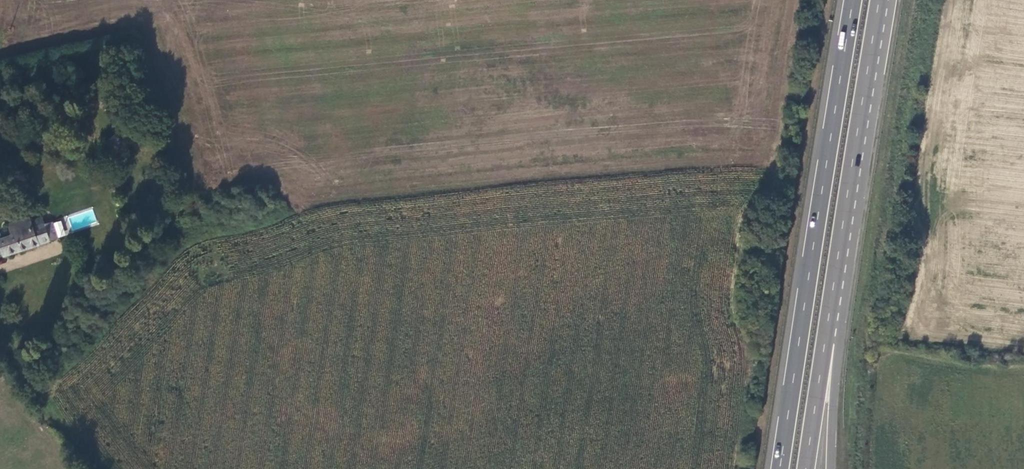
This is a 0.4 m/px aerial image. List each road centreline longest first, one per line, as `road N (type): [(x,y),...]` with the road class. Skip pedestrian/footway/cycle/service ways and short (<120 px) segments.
road 1 (trunk): [(854,0),(780,468)]
road 2 (trunk): [(825,344),(879,0)]
road 3 (trunk): [(806,468),(825,344)]
road 4 (trunk): [(831,468),(825,344)]

